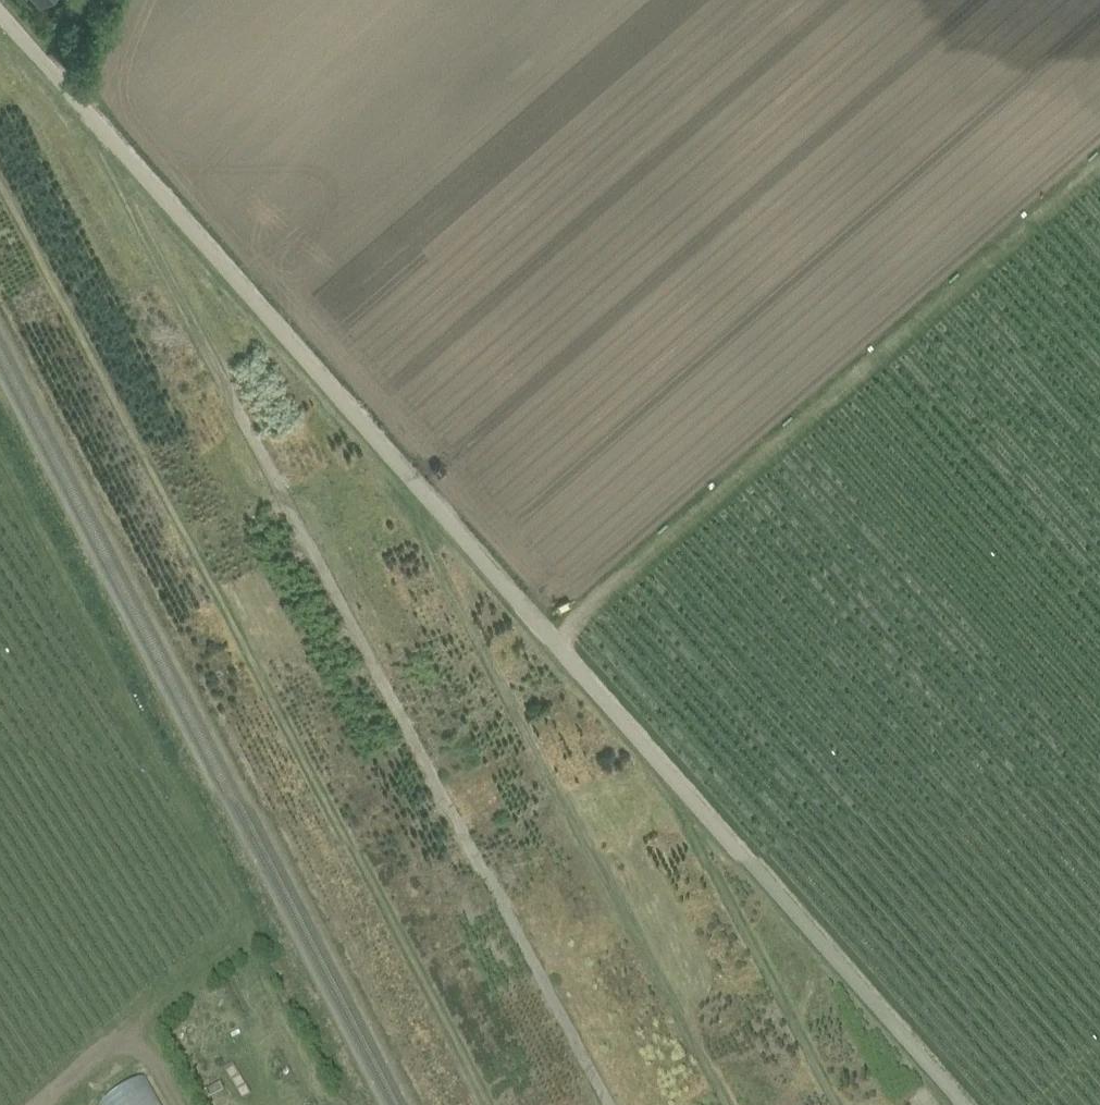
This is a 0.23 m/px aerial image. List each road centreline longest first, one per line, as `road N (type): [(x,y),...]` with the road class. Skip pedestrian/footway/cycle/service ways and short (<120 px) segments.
road 1 (unclassified): [(968,1104),(0,7)]

